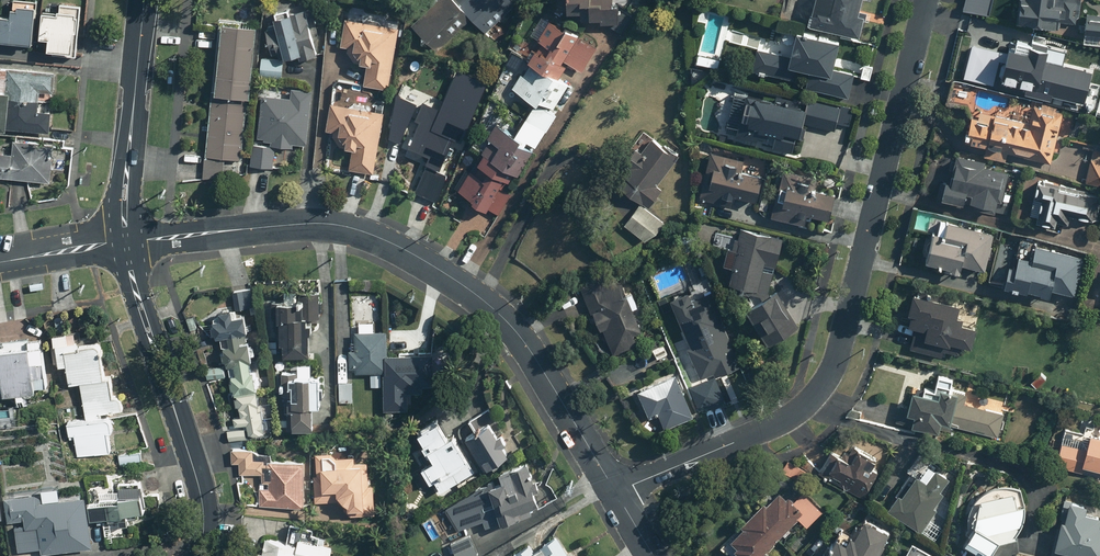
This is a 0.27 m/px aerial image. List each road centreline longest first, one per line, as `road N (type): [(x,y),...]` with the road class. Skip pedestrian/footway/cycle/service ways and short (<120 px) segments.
road 1 (residential): [(617,493),(780,424),(828,382),(927,0)]
road 2 (residential): [(617,493),(506,321),(425,260),(370,234),(322,223),(135,242)]
road 3 (secondary): [(201,555),(201,495),(160,366)]
road 4 (secondary): [(128,162),(145,0)]
road 5 (secondary): [(160,366),(141,332),(118,243)]
road 6 (secondary): [(135,242),(160,366)]

